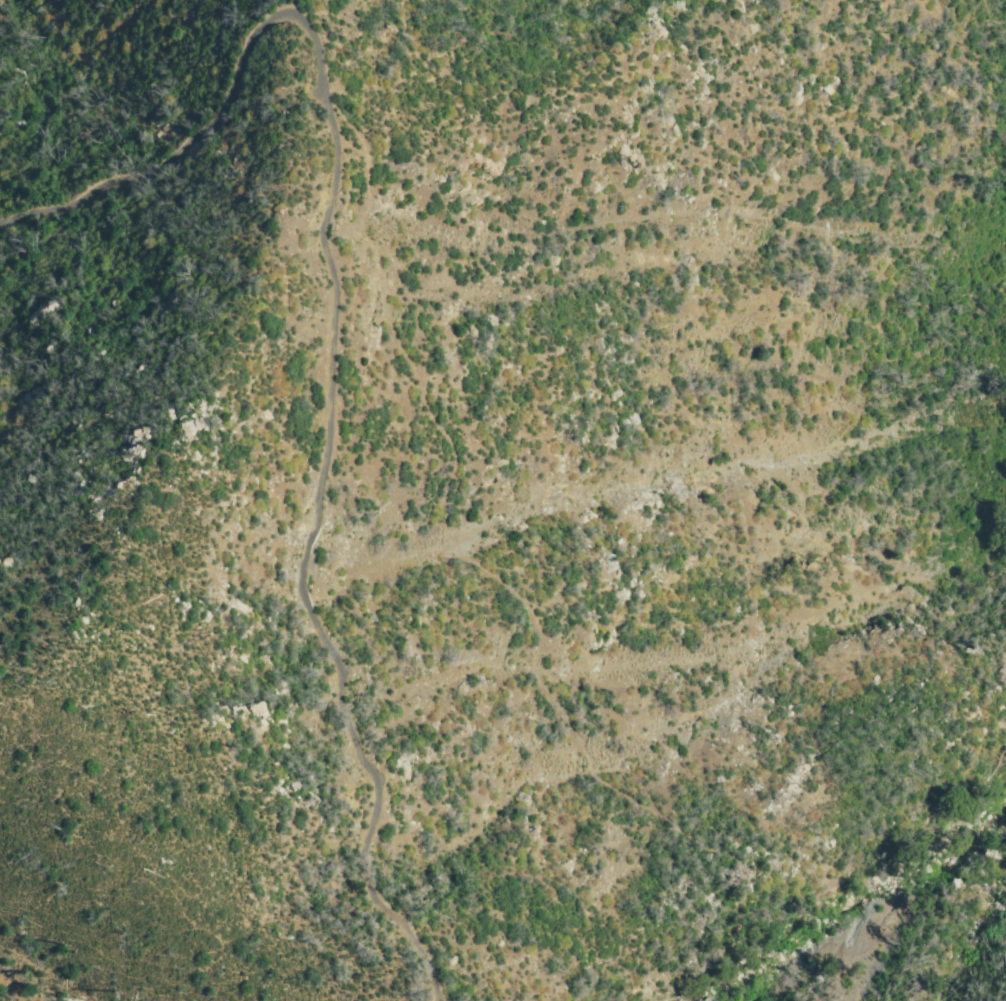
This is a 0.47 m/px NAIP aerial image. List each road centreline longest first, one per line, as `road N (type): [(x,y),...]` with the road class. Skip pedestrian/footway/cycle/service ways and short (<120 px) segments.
road 1 (track): [(392,889),(381,829),(310,649),(331,306),(317,234),(333,156),(314,28),(282,14),(259,29),(237,96),(190,149),(153,174),(0,227)]

